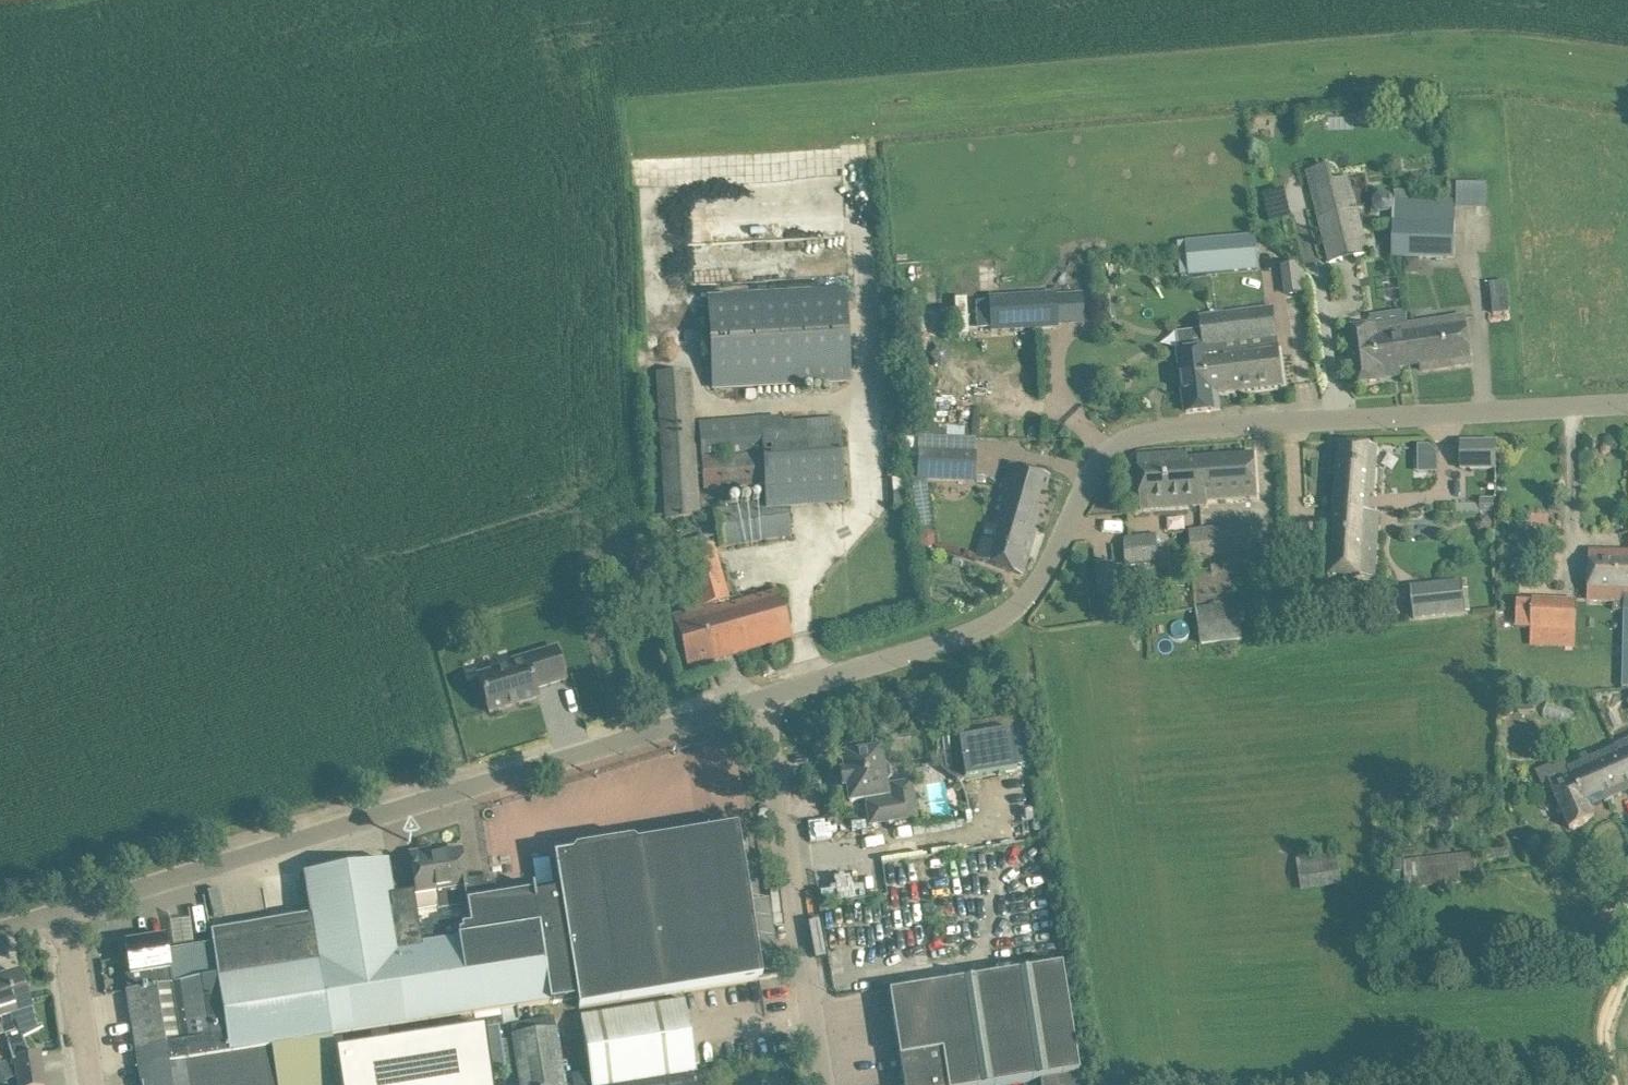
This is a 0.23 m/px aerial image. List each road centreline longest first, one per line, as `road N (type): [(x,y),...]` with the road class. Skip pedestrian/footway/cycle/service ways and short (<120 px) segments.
road 1 (unclassified): [(763,698),(953,639),(1007,613),(1049,561),(1097,467),(1135,437),(1627,403)]
road 2 (unclassified): [(65,912),(763,698)]
road 3 (unclassified): [(824,1084),(763,698)]
road 4 (residential): [(93,1084),(65,912)]

